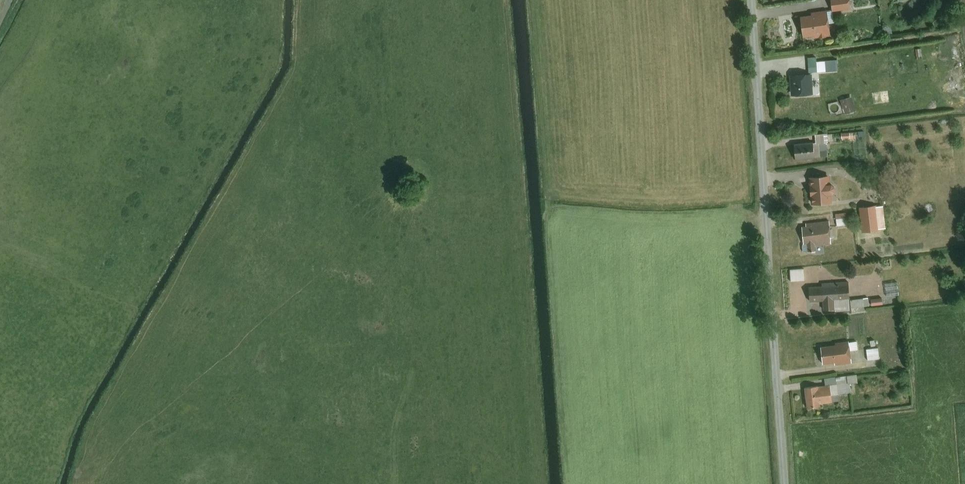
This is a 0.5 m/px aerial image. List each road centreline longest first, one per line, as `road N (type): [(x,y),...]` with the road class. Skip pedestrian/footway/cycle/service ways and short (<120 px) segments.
road 1 (unclassified): [(752,0),(786,483)]

